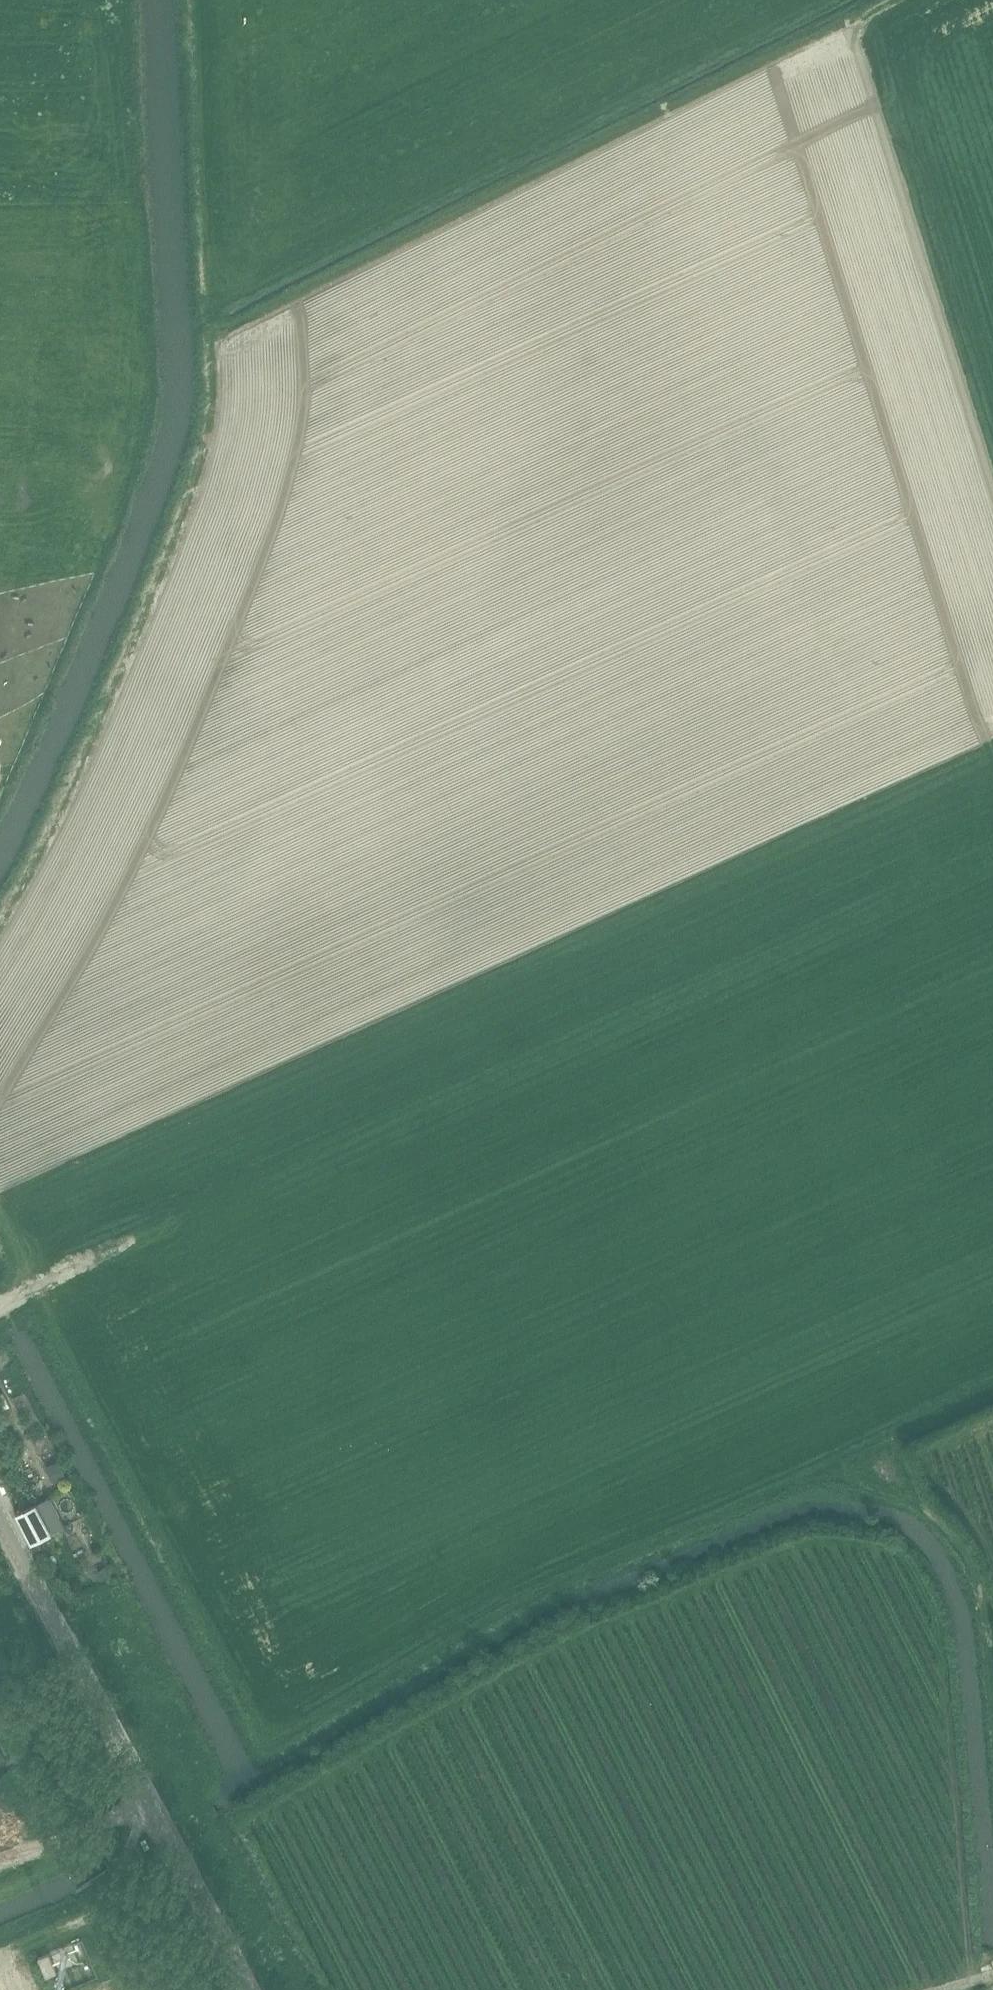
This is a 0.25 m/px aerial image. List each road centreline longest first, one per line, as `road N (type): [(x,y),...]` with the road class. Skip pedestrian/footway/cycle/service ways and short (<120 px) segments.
road 1 (secondary): [(245,1989),(0,1522)]

